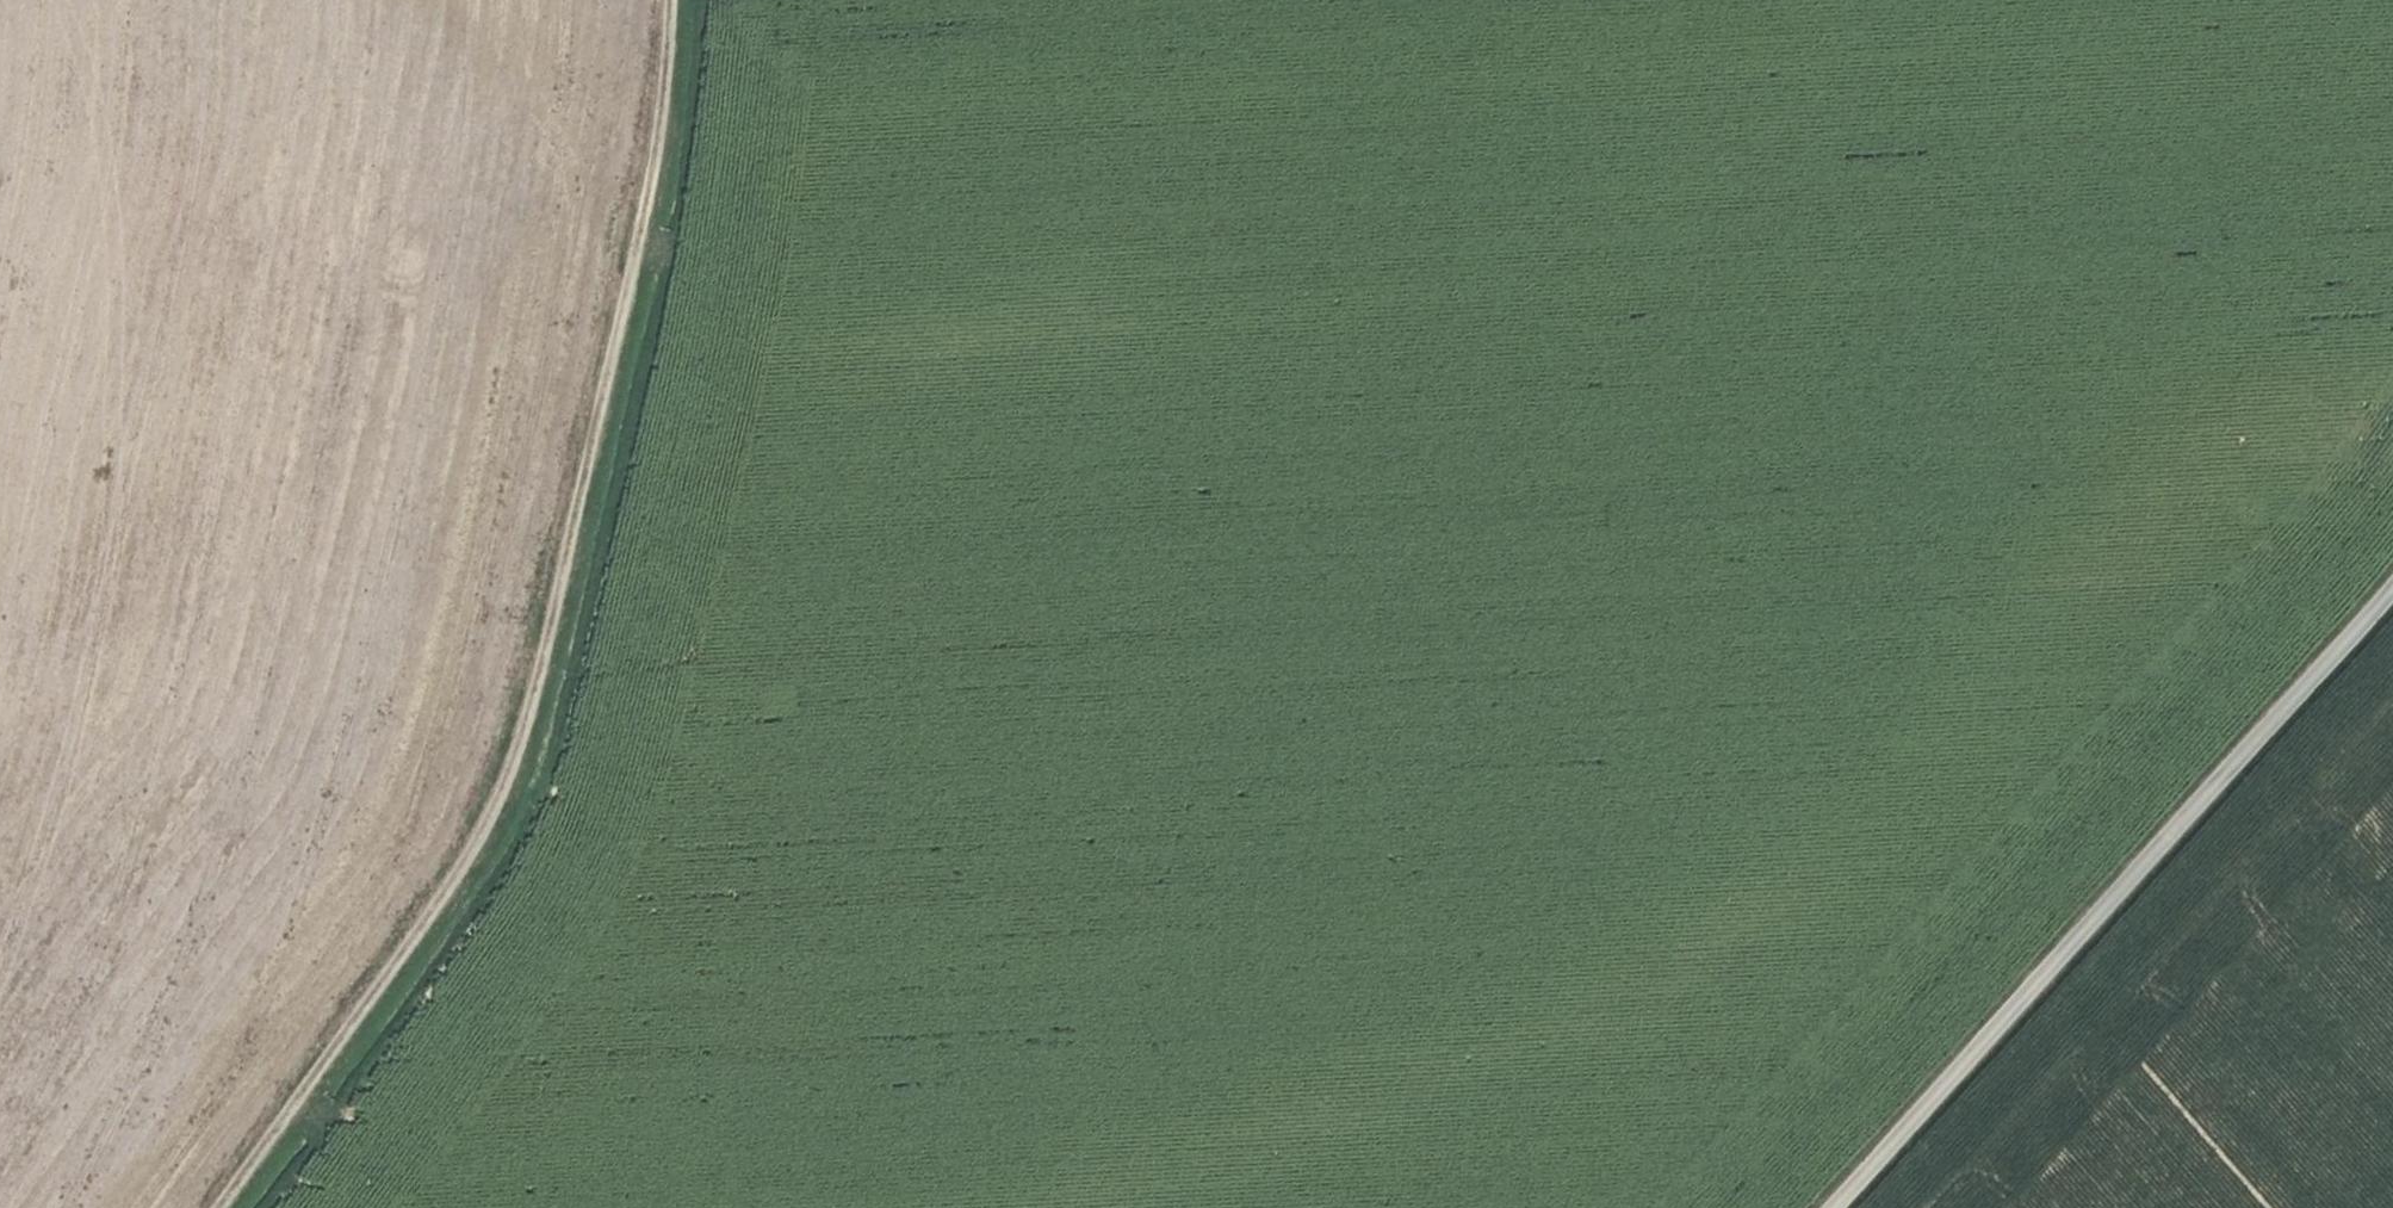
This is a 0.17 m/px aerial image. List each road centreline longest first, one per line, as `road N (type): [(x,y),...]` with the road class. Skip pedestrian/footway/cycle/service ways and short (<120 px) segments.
road 1 (track): [(221,1207),(493,829),(539,689),(658,159),(673,0)]
road 2 (unclassified): [(1826,1207),(2392,585)]

